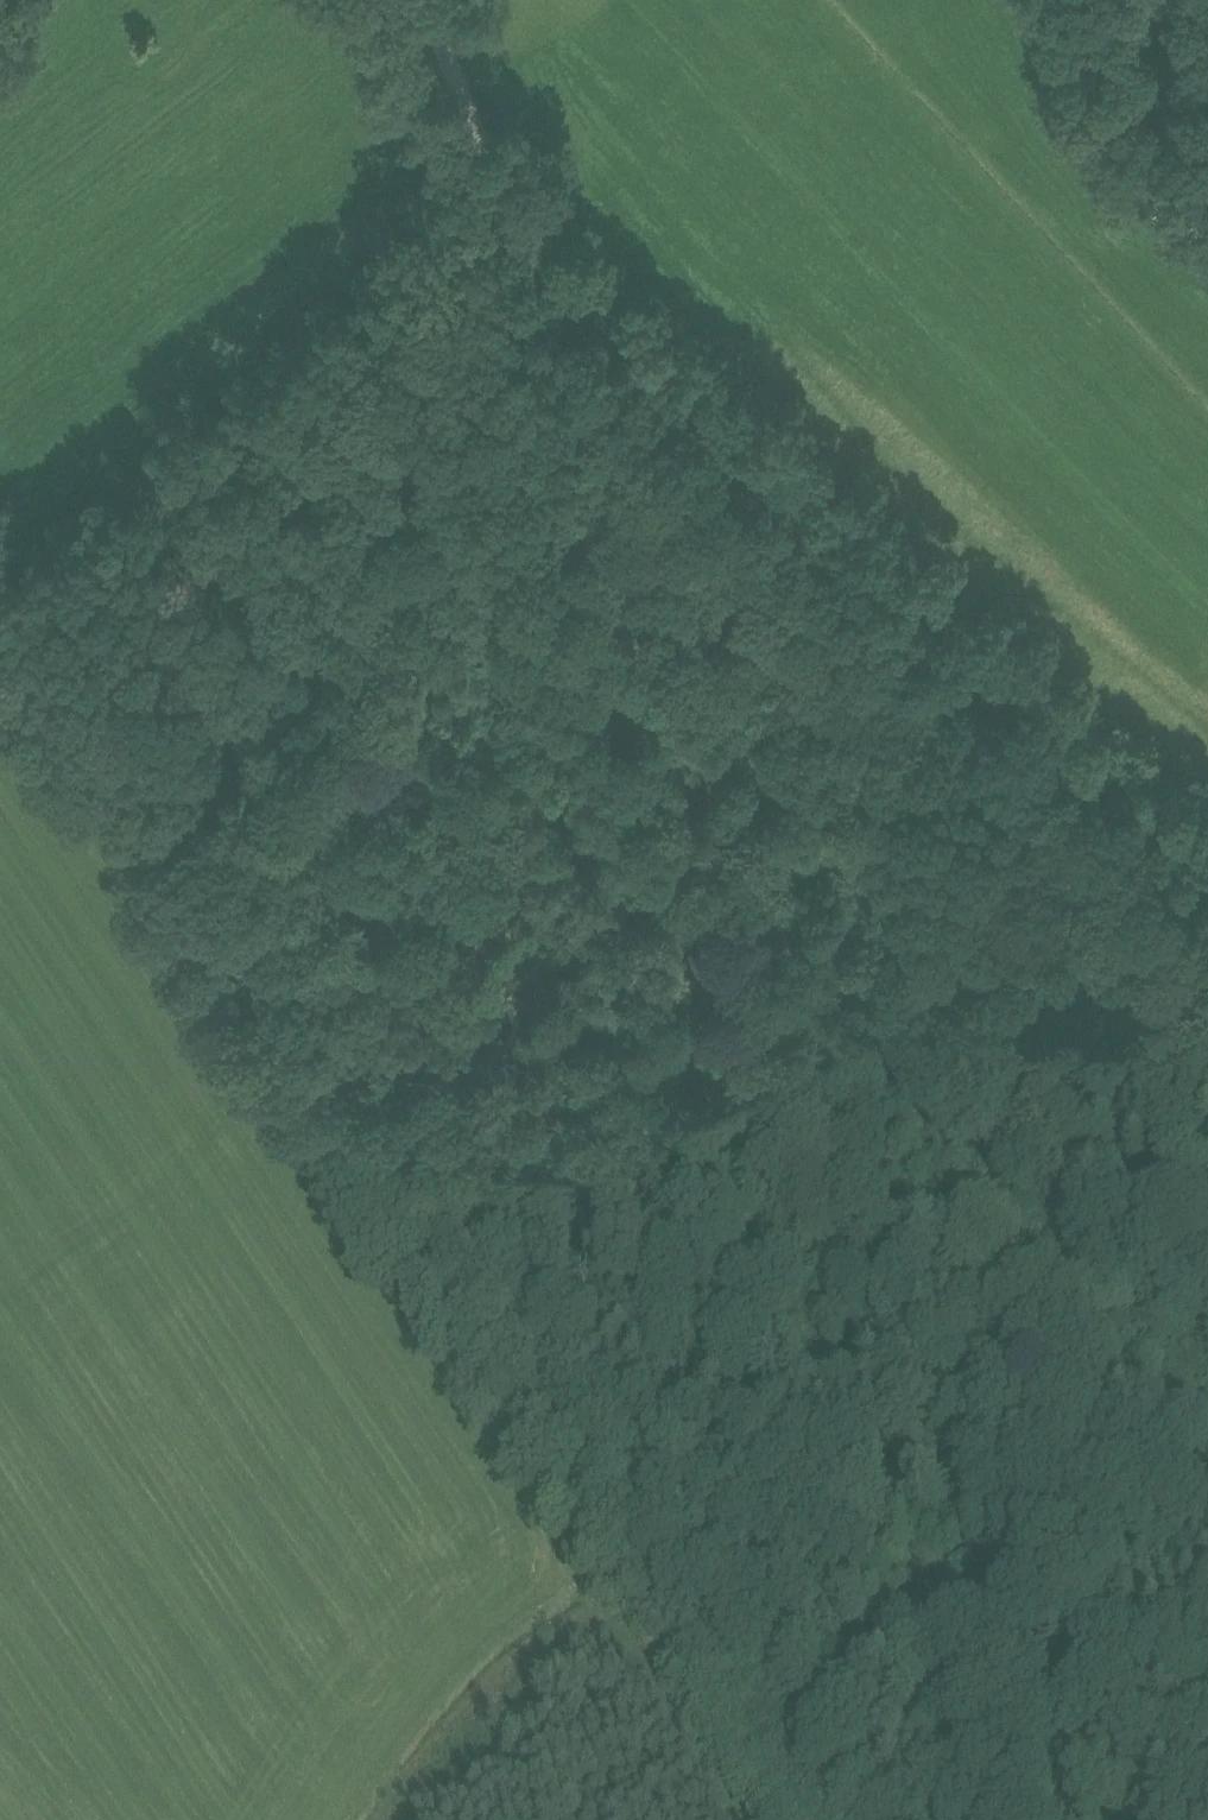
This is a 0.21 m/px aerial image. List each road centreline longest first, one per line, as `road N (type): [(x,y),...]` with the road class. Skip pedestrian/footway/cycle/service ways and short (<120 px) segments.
road 1 (unclassified): [(1207,865),(680,390),(516,213),(435,0)]

